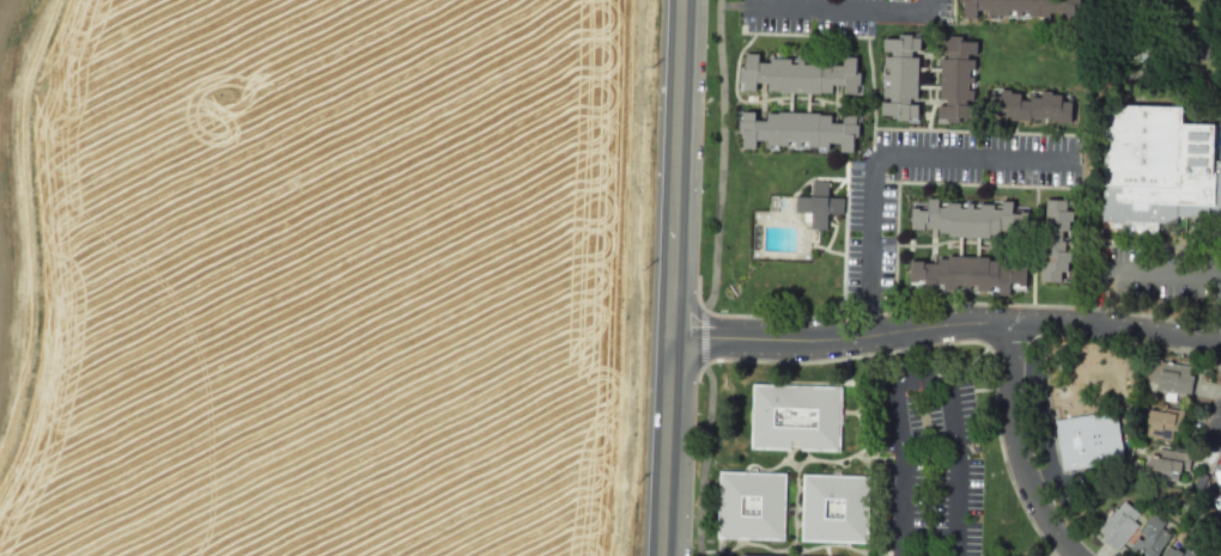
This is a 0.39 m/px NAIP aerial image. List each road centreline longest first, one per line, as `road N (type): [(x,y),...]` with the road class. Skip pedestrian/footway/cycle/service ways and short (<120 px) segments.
road 1 (secondary): [(659,555),(680,0)]
road 2 (track): [(640,0),(620,555)]
road 3 (residential): [(669,336),(816,340),(1064,320),(1220,343)]
road 4 (track): [(54,0),(20,102),(29,294),(14,411),(0,455)]
road 5 (residential): [(1077,555),(1039,502),(1019,454),(1003,322)]

